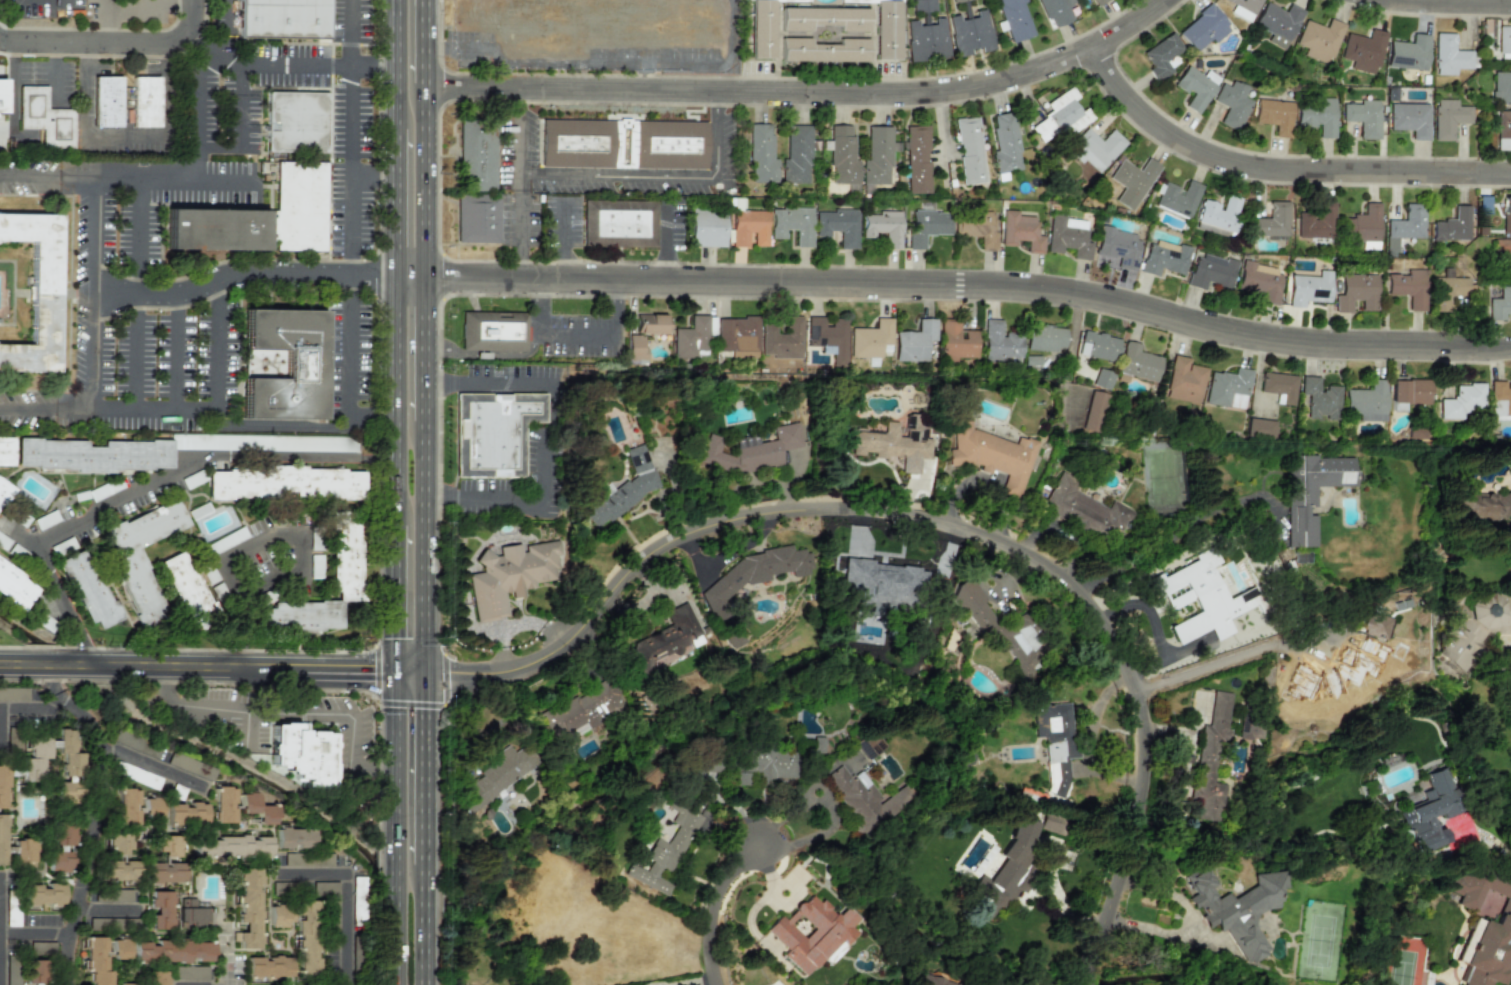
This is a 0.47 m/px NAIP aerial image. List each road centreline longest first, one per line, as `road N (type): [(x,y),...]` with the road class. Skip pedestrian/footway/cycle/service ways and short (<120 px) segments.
road 1 (residential): [(427,673),(508,672),(545,660),(569,645),(643,558),(744,519),(857,513),(1007,547),(1084,601),(1136,711),(1131,818),(1086,984)]
road 2 (residential): [(427,280),(1007,288),(1280,348),(1510,350)]
road 3 (residential): [(428,93),(928,99),(1091,53),(1166,0)]
road 4 (residential): [(1091,53),(1150,124),(1223,162),(1278,173),(1510,175)]
road 5 (tertiary): [(391,671),(0,664)]
road 6 (primary): [(391,671),(391,984)]
road 7 (residential): [(67,984),(101,777),(85,727),(53,694)]
road 8 (residential): [(92,299),(162,298),(240,279),(391,279)]
road 9 (primary): [(427,673),(427,421)]
road 10 (primary): [(391,279),(391,524)]
road 11 (residential): [(191,0),(189,30),(165,45),(0,43)]
road 12 (primary): [(427,280),(428,82)]
road 13 (primary): [(426,865),(427,673)]
road 14 (residential): [(757,845),(709,907),(699,953),(703,984)]
road 15 (primary): [(391,128),(391,279)]
road 16 (primary): [(391,524),(391,671)]
road 17 (primary): [(427,421),(427,280)]
road 18 (residential): [(1370,0),(1510,6)]
road 19 (primary): [(391,0),(391,128)]
road 20 (primary): [(427,984),(426,865)]

